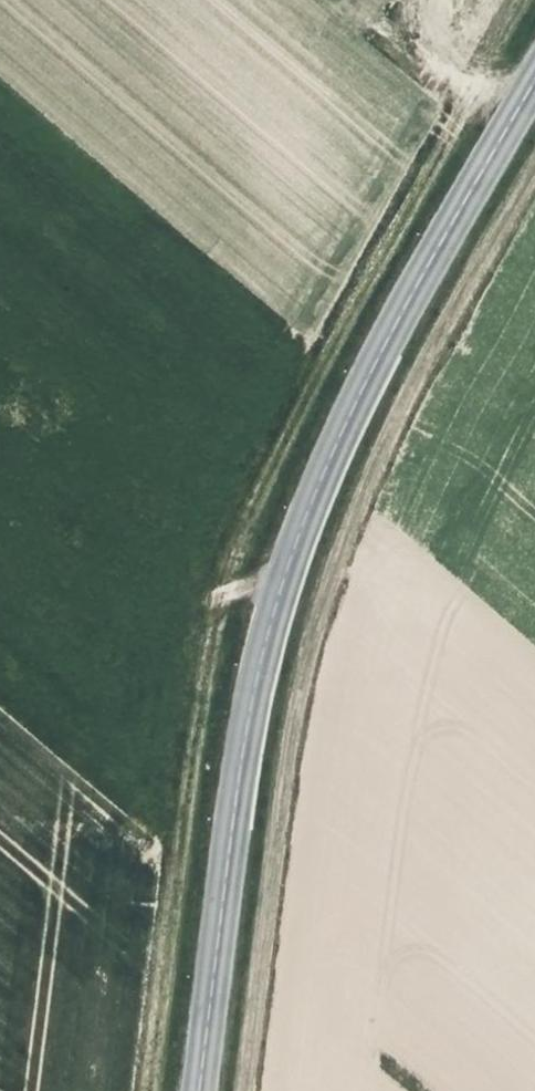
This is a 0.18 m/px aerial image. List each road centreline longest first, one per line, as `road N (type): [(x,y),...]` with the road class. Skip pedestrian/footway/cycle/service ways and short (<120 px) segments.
road 1 (secondary): [(195,1090),(240,738),(288,550),(367,371),(534,77)]
road 2 (track): [(476,90),(323,359),(231,572),(151,1090)]
road 3 (track): [(246,1090),(288,764),(320,613),(386,443),(534,172)]
road 4 (track): [(418,0),(419,39),(433,63),(514,113)]

